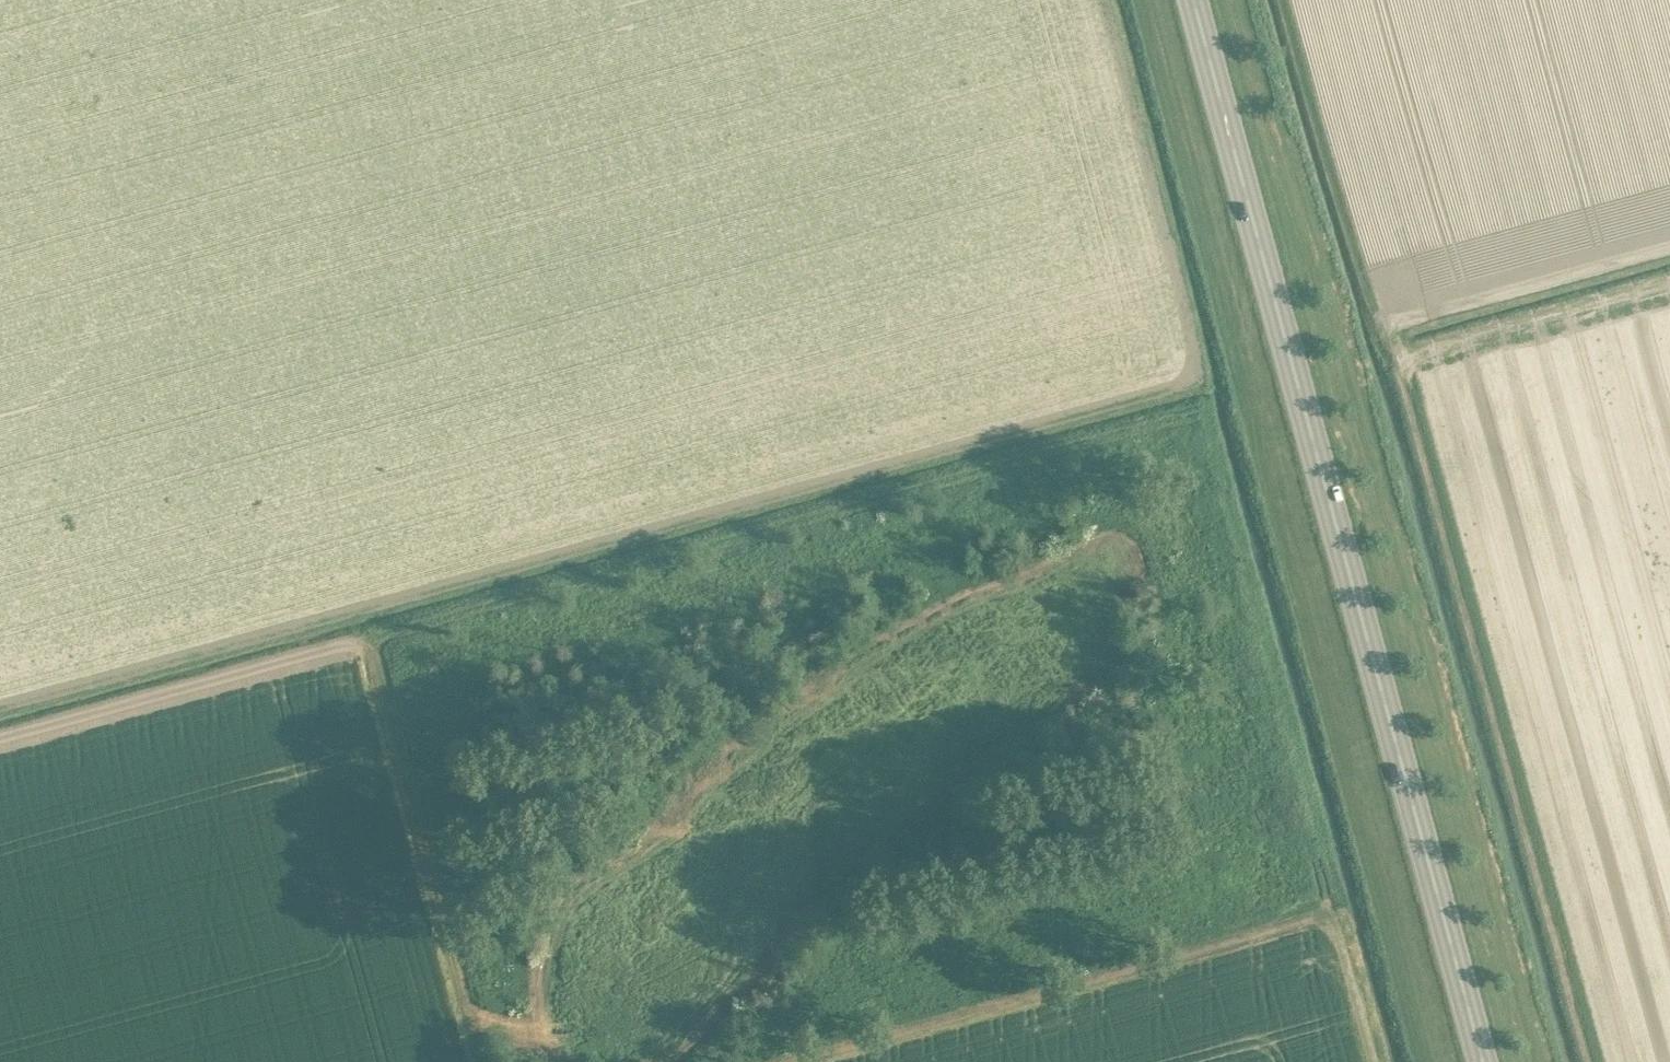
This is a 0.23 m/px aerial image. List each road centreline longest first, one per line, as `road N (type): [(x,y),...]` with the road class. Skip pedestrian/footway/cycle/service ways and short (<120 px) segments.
road 1 (trunk): [(1480,1061),(1189,0)]

